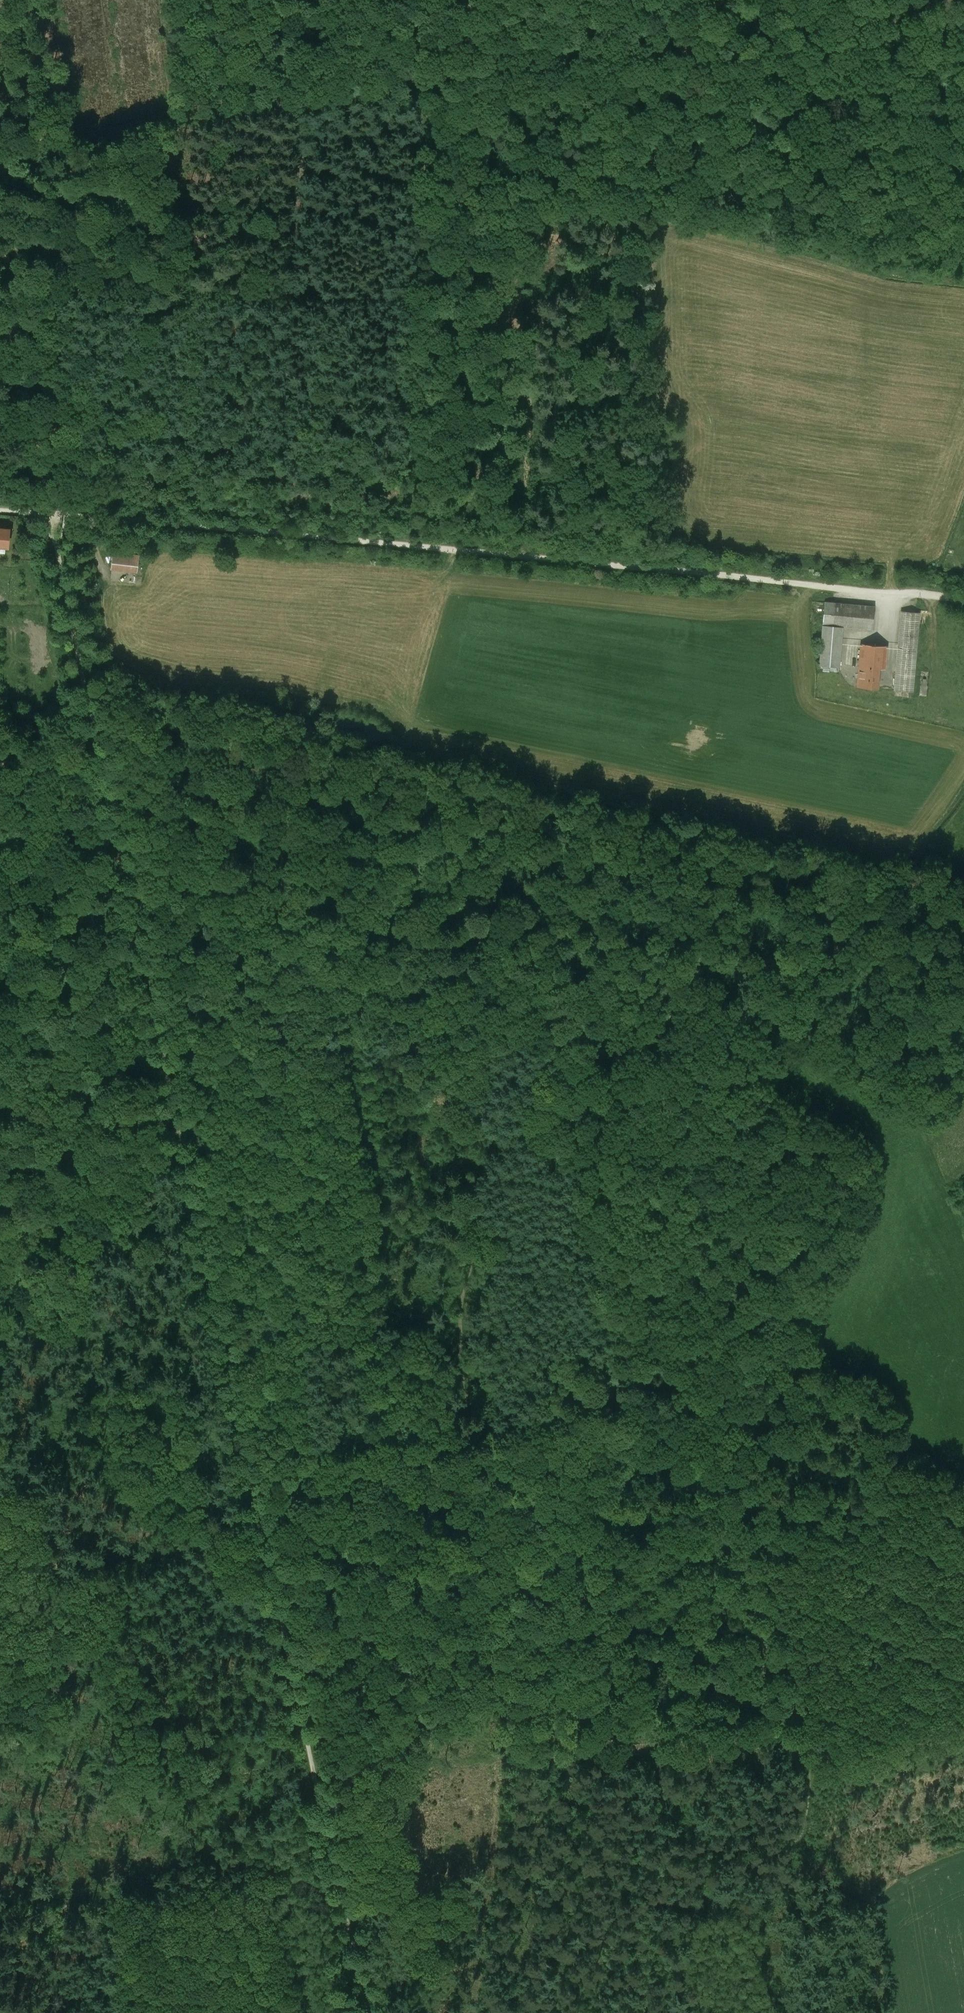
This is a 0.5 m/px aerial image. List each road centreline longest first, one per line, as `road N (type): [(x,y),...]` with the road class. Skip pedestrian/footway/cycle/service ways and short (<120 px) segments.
road 1 (track): [(366,2012),(51,513)]
road 2 (unclassified): [(51,513),(963,599)]
road 3 (track): [(51,513),(0,276)]

